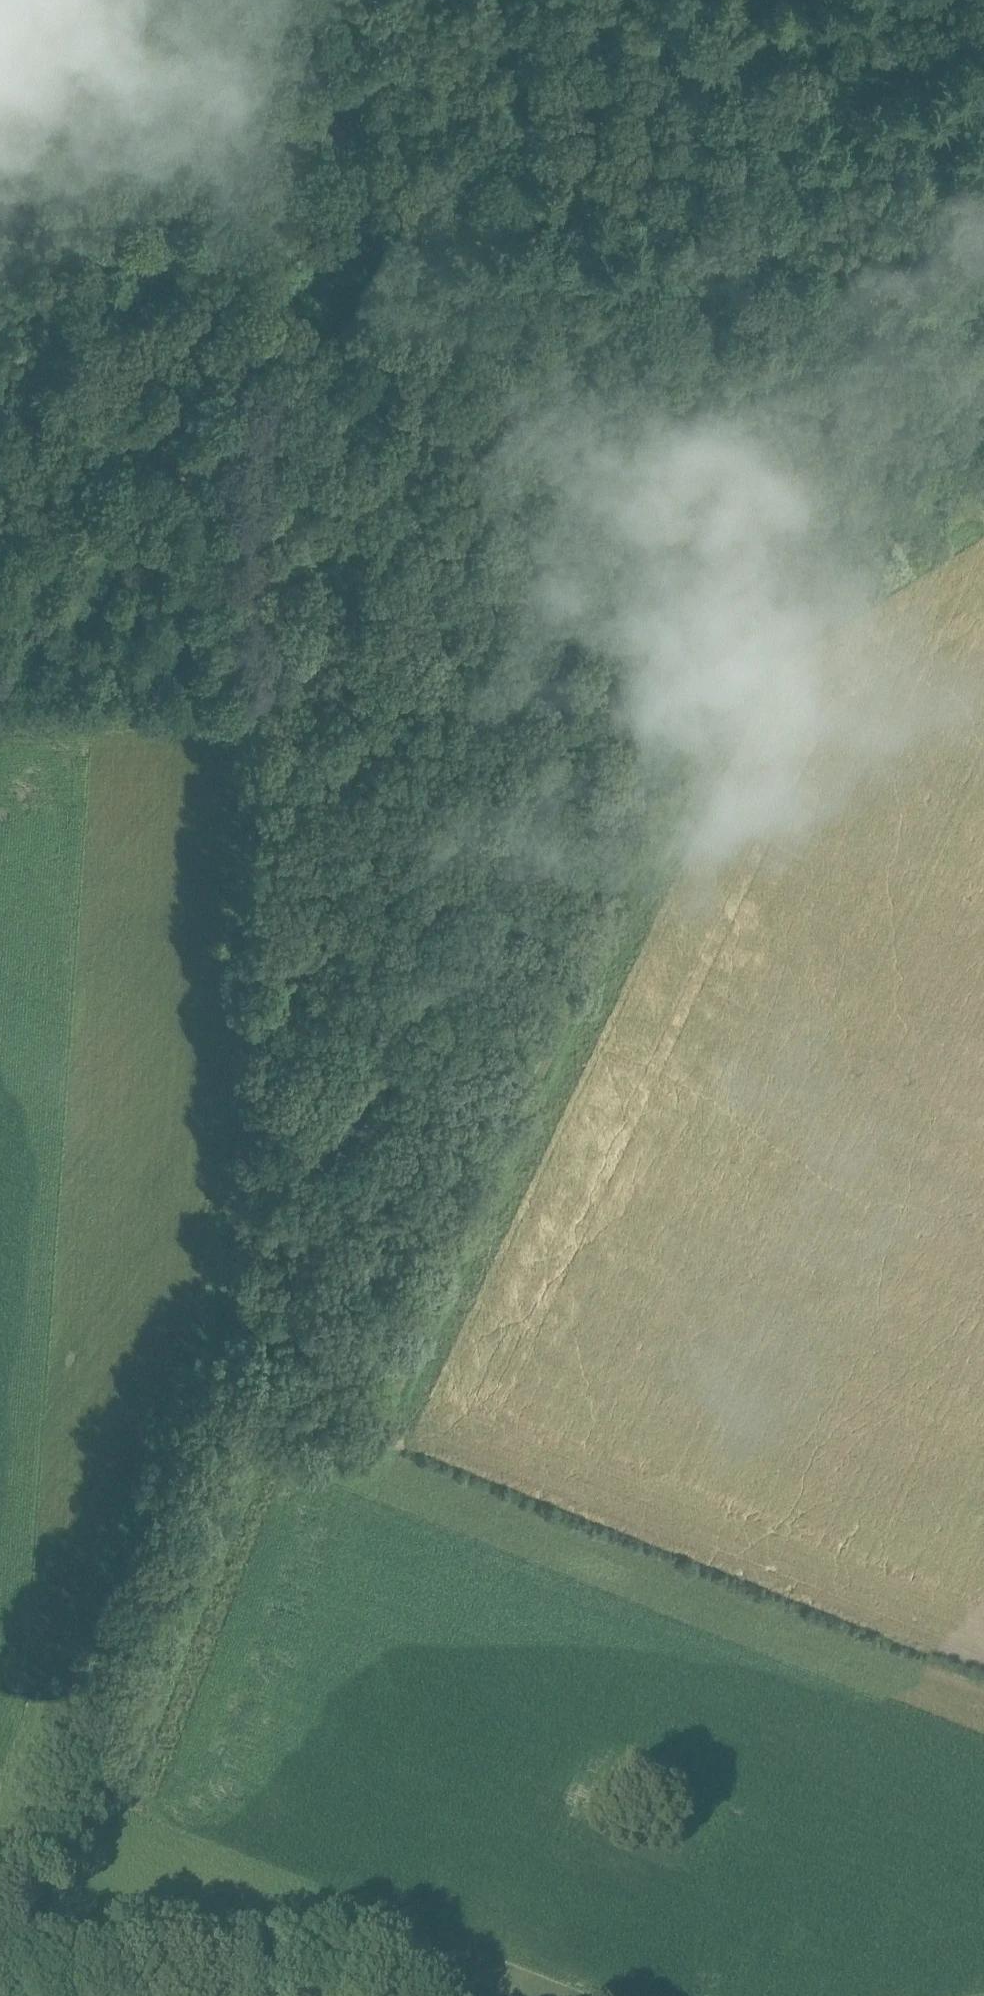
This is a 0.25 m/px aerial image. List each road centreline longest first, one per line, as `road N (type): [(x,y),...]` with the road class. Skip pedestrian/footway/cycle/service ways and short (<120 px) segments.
road 1 (track): [(0,450),(611,0)]
road 2 (track): [(696,45),(846,286),(872,315),(950,499),(983,526)]
road 3 (track): [(74,394),(0,179)]
road 4 (track): [(839,0),(696,45)]

